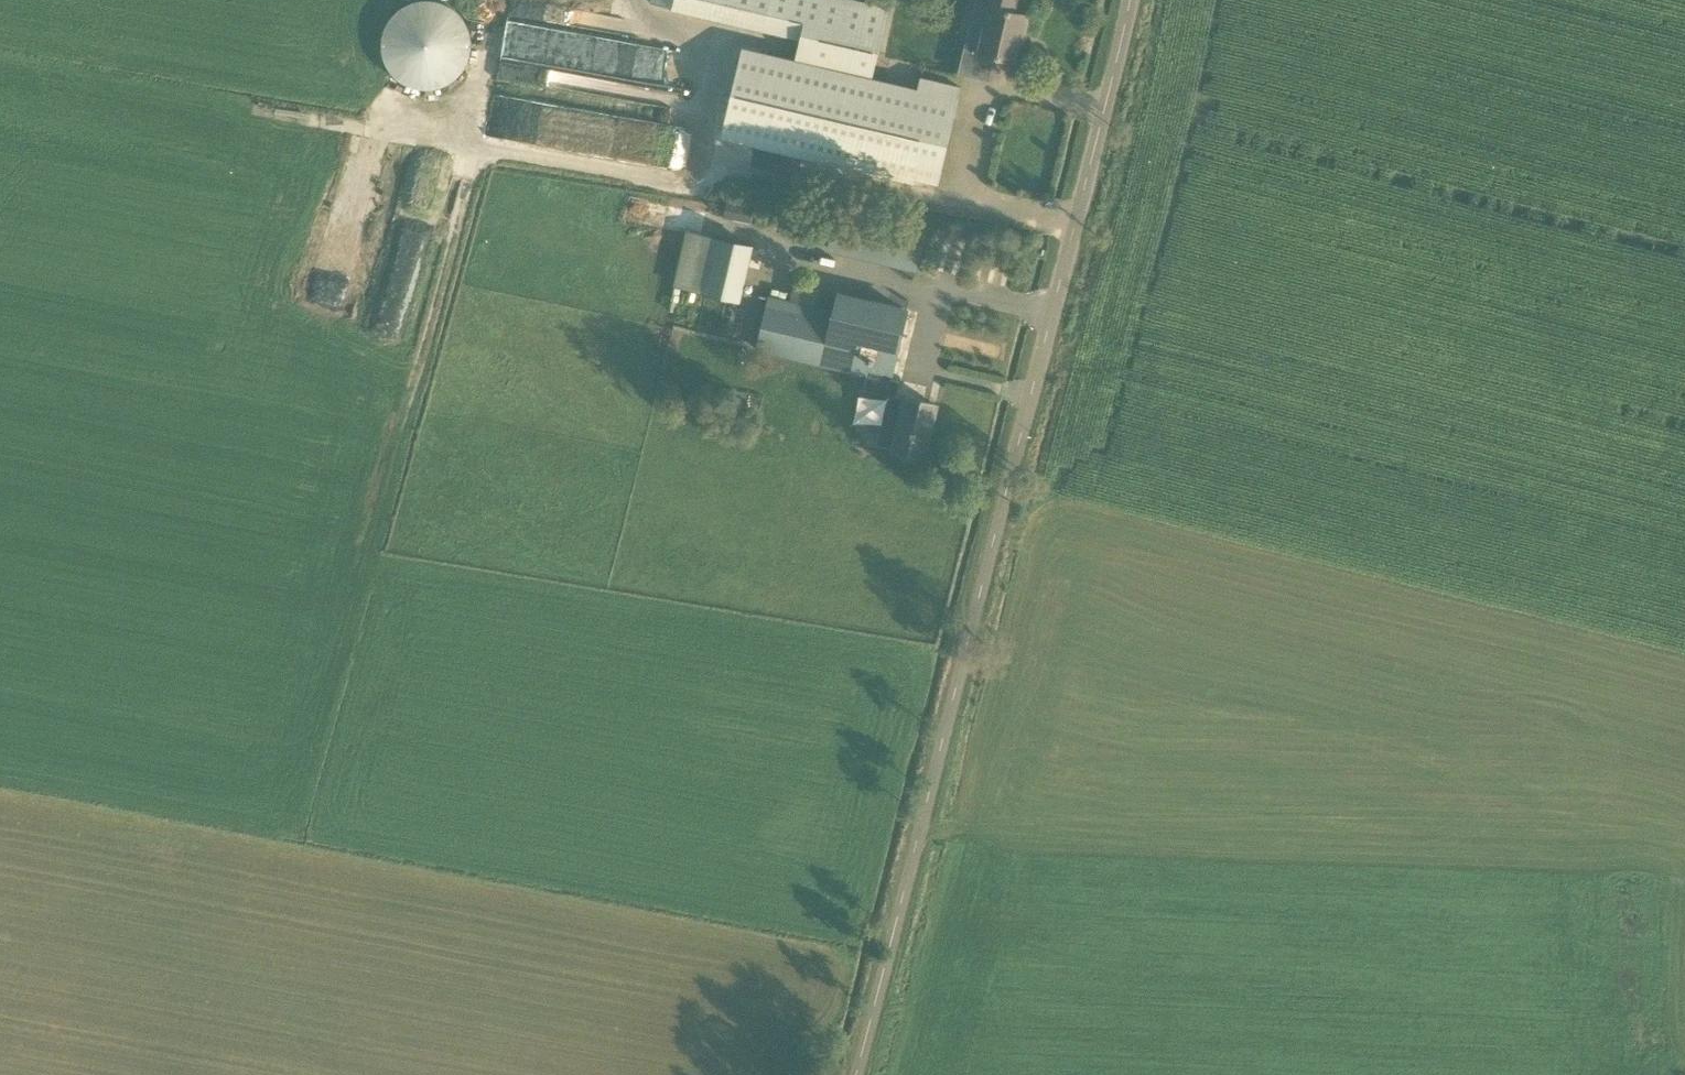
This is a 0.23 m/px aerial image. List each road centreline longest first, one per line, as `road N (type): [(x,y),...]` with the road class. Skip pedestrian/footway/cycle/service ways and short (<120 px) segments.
road 1 (unclassified): [(1126,0),(852,1074)]

